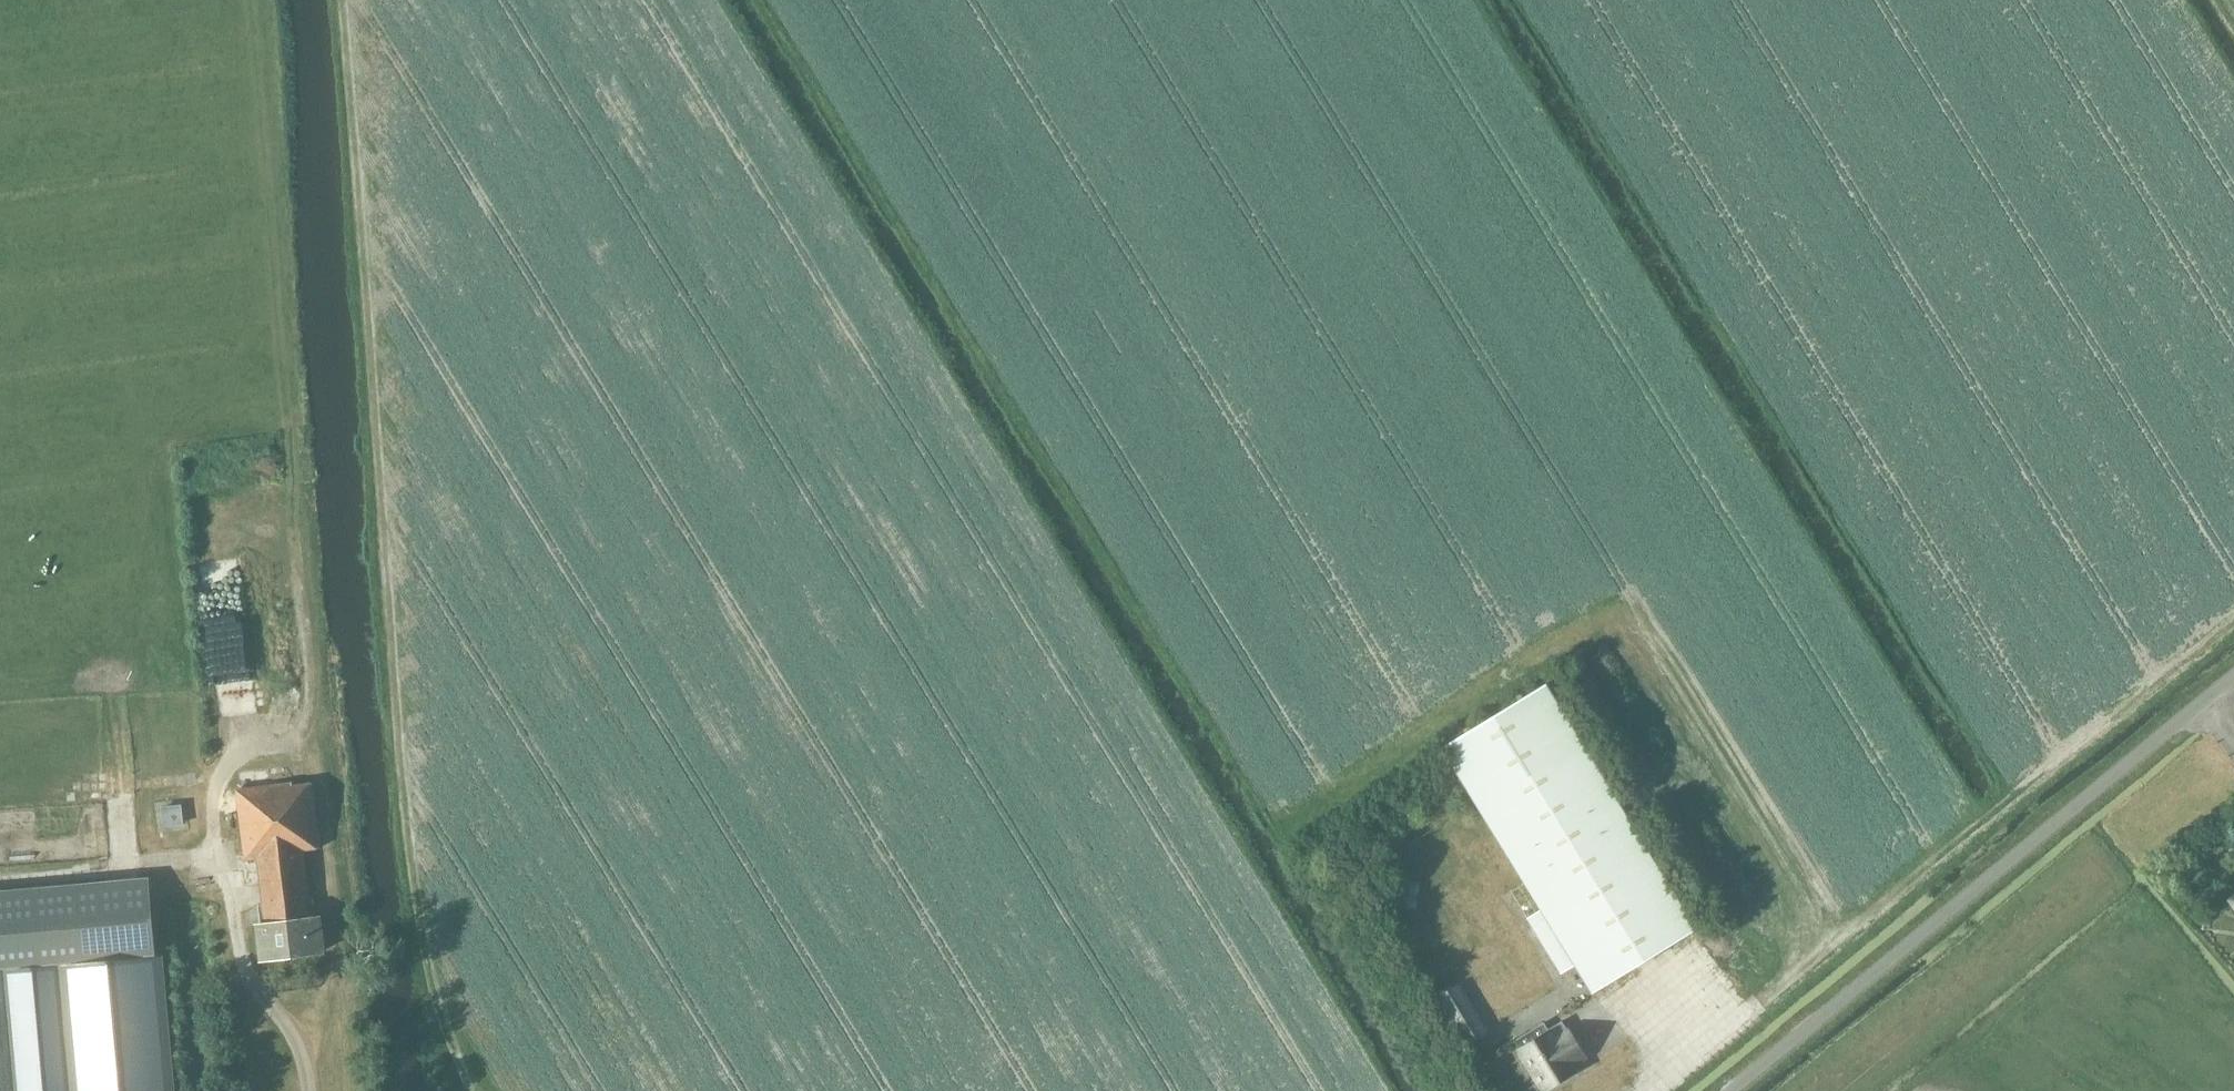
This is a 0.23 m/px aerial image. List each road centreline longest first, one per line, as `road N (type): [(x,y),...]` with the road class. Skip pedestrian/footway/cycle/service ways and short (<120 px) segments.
road 1 (unclassified): [(2233,679),(1736,1090)]

